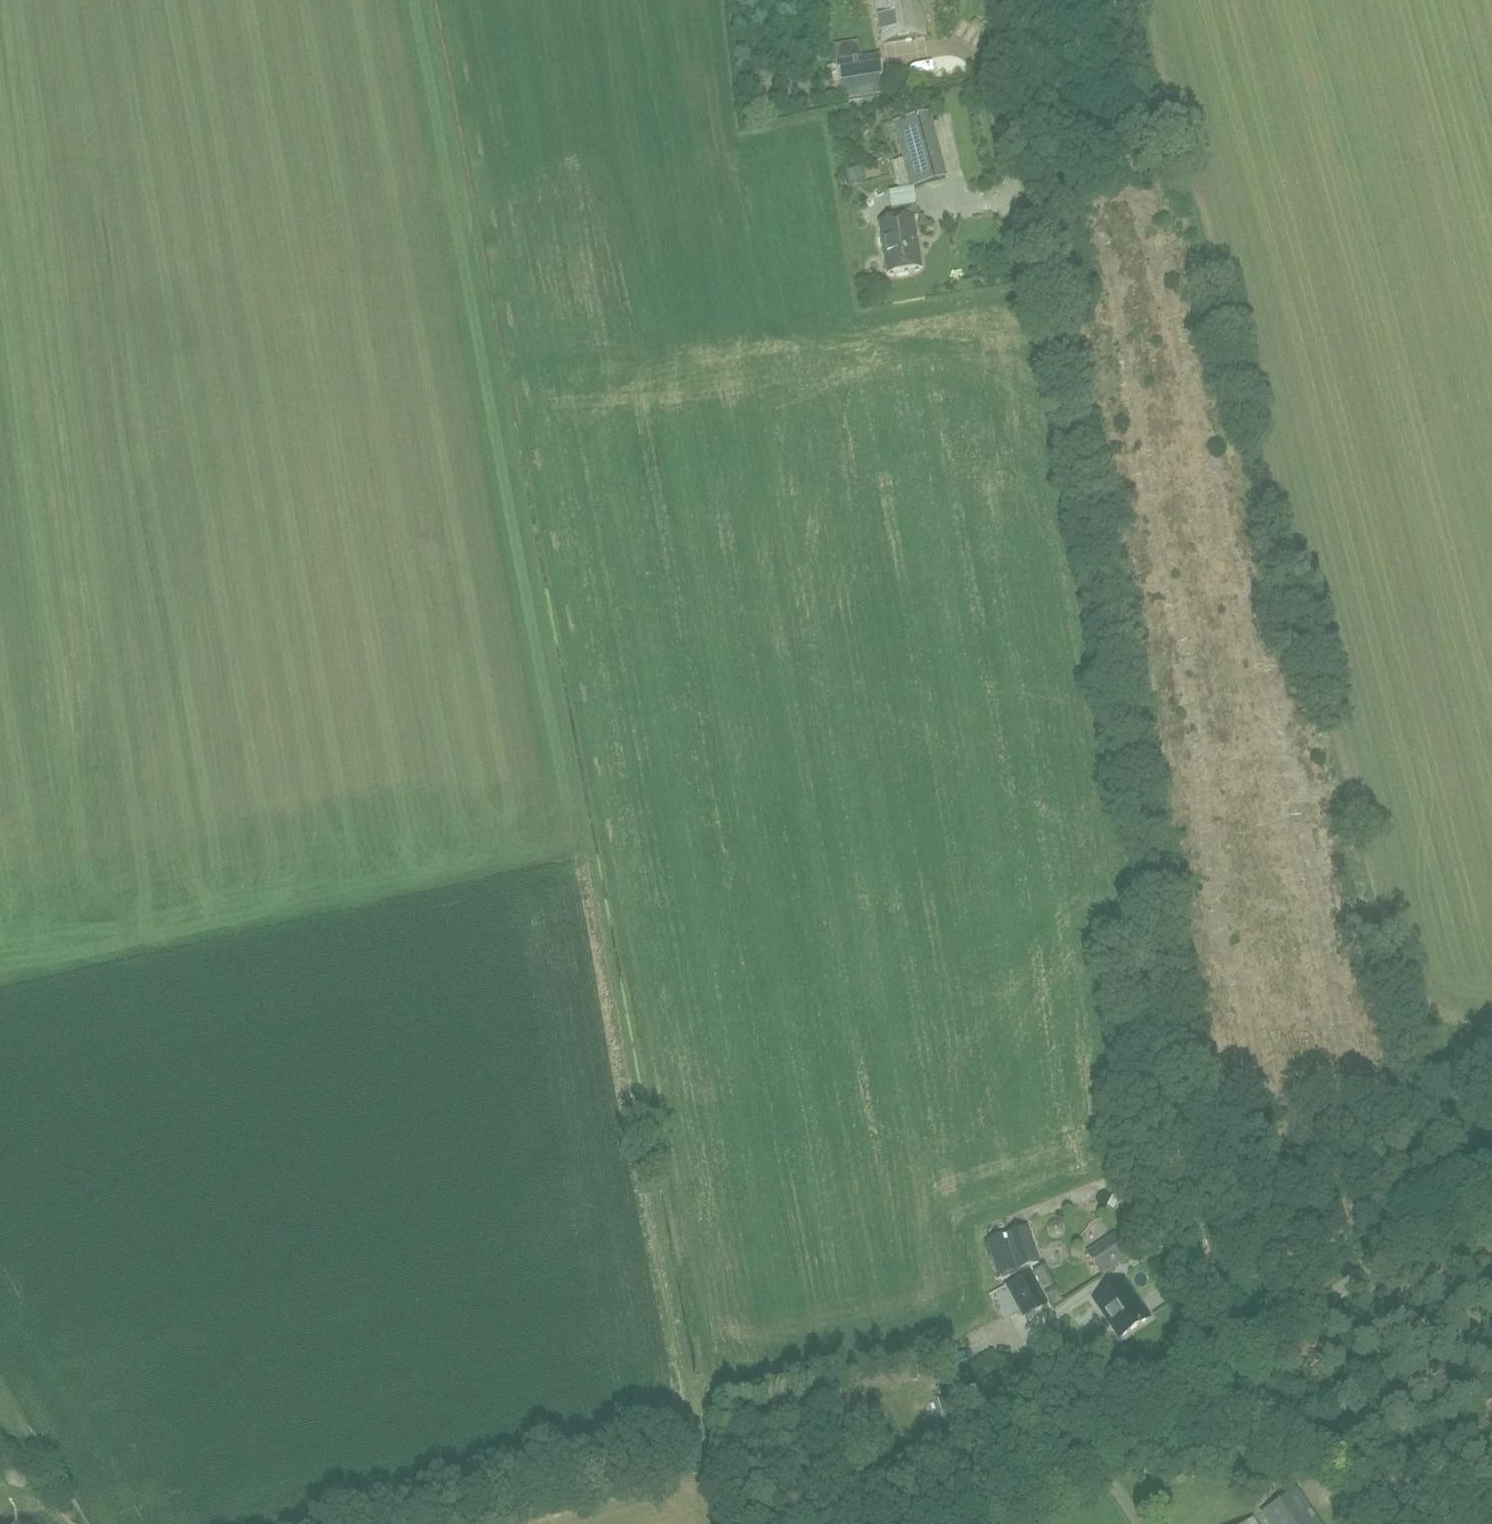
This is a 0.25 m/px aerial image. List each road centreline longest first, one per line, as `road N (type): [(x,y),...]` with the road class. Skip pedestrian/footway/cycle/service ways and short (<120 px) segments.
road 1 (unclassified): [(1226,1373),(1209,1315),(1022,209)]
road 2 (unclassified): [(1226,1373),(1491,1191)]
road 3 (unclassified): [(1001,1523),(1226,1373)]
road 4 (track): [(1439,1523),(1226,1373)]

